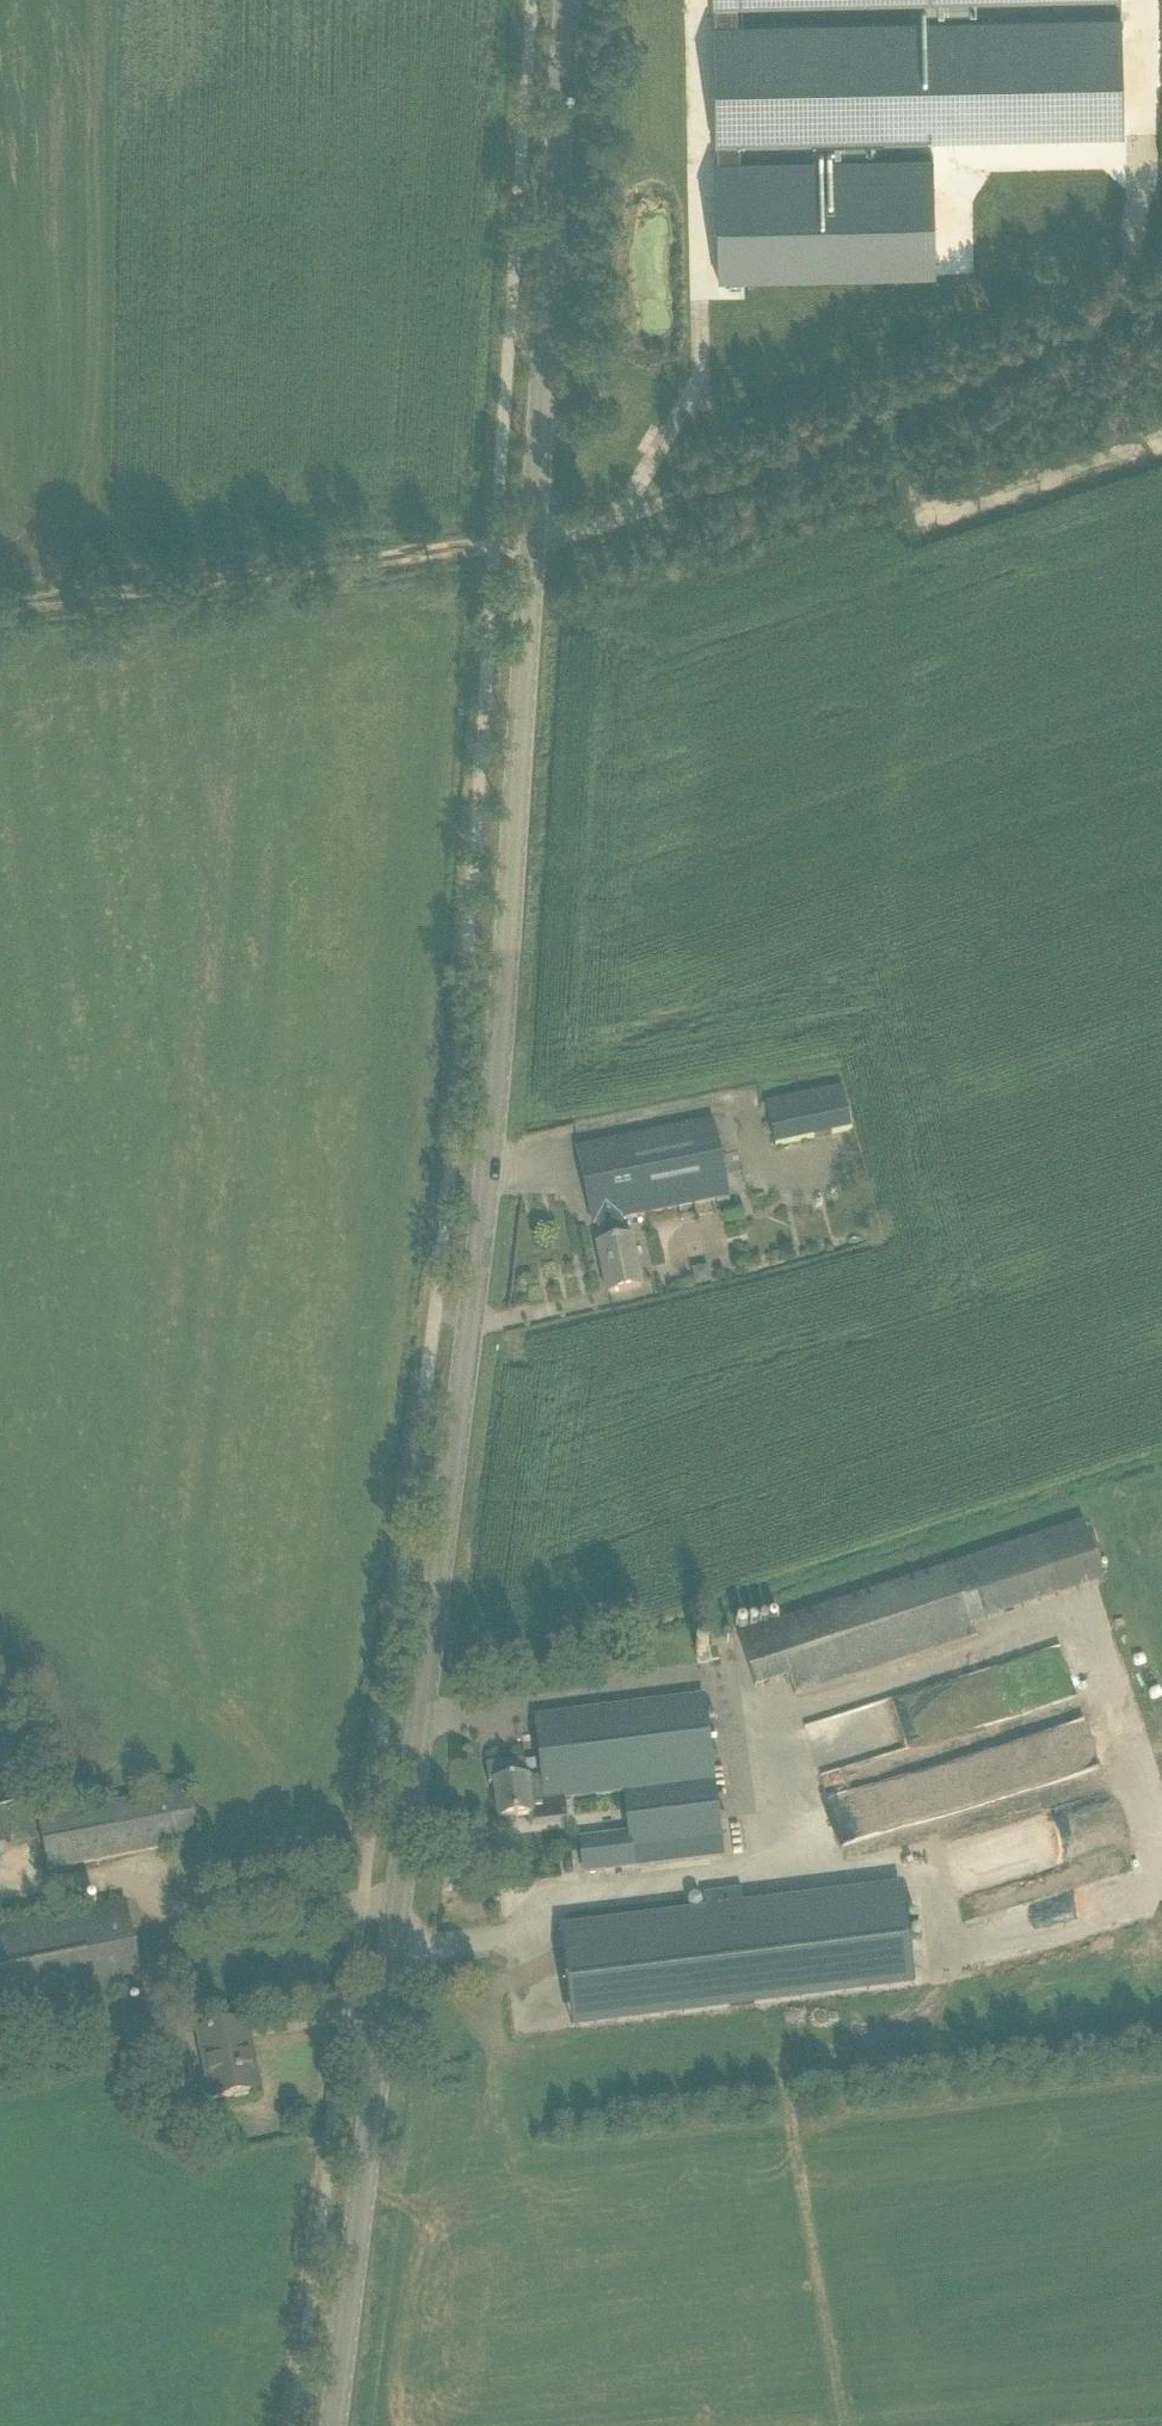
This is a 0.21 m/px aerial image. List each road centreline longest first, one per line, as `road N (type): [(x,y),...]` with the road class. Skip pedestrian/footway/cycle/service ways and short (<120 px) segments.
road 1 (tertiary): [(336,2425),(390,1921),(500,1055),(527,548)]
road 2 (track): [(492,550),(527,548),(564,509),(1161,270)]
road 3 (tertiary): [(565,0),(527,548)]
road 4 (track): [(492,550),(423,544),(0,598)]

